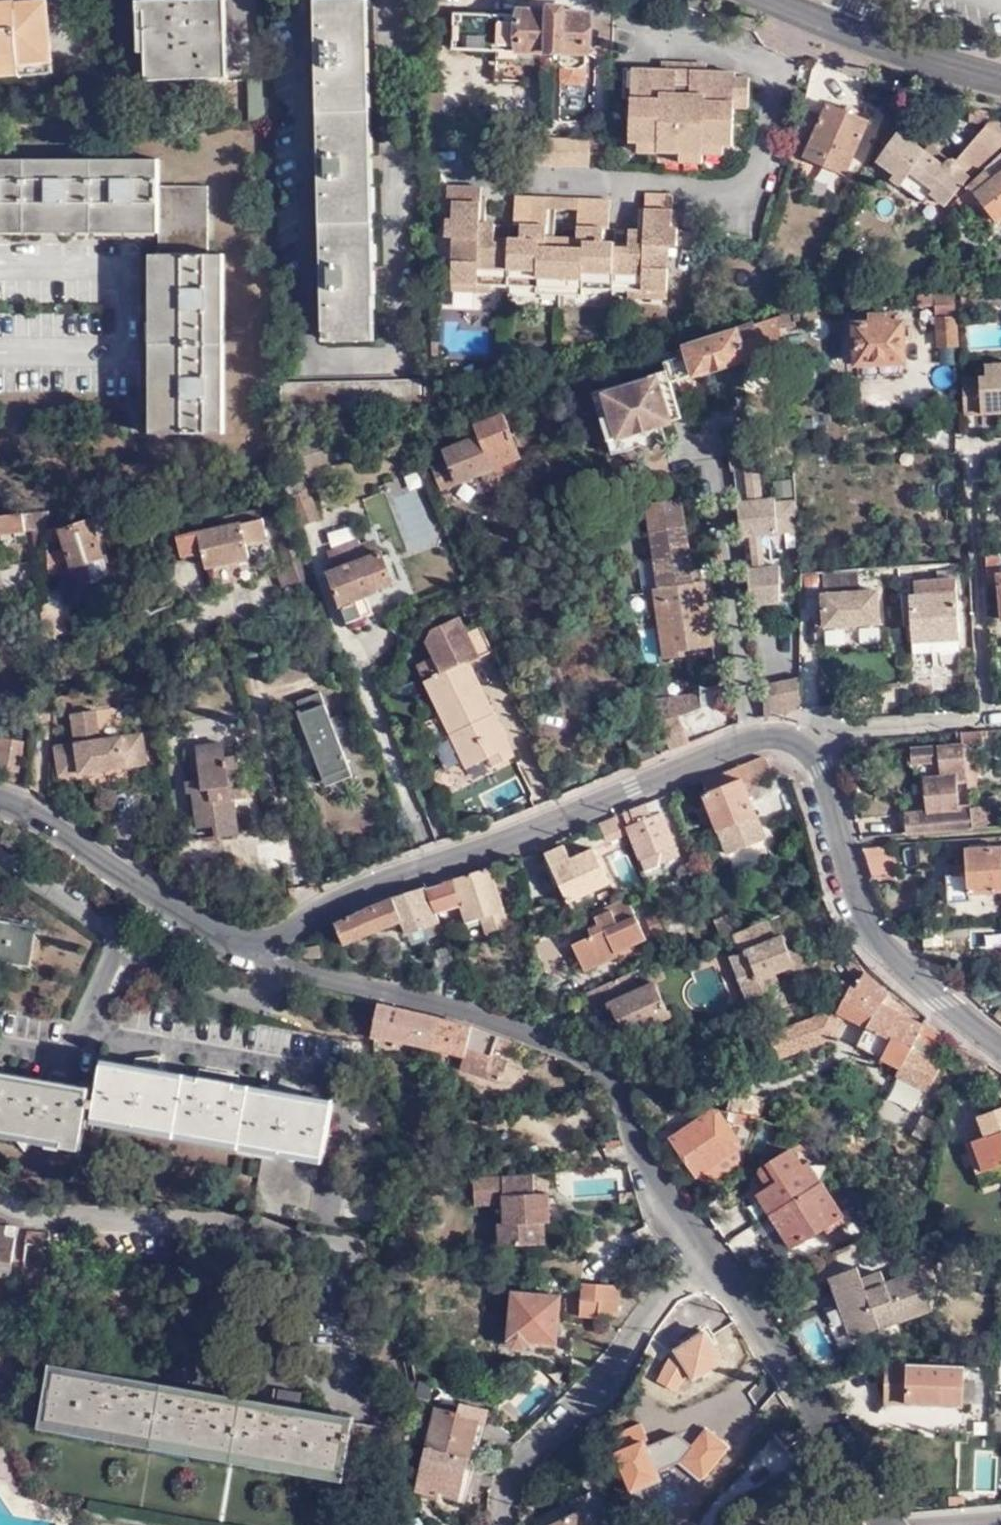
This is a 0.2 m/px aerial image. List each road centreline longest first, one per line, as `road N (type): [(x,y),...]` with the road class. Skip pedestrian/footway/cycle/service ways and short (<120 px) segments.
road 1 (residential): [(257,955),(362,896),(542,832),(740,745),(767,737),(795,744)]
road 2 (residential): [(257,955),(468,1013),(596,1066),(619,1094),(644,1167),(708,1259)]
road 3 (residential): [(795,744),(820,772),(853,887),(879,940),(1000,1048)]
road 4 (residential): [(504,1524),(520,1464),(605,1378),(663,1291),(708,1259)]
road 5 (residential): [(708,1259),(883,1524)]
road 6 (residential): [(0,803),(206,931),(257,955)]
road 7 (tertiary): [(771,0),(864,39),(1000,80)]
road 8 (residential): [(795,744),(836,727),(1000,717)]

